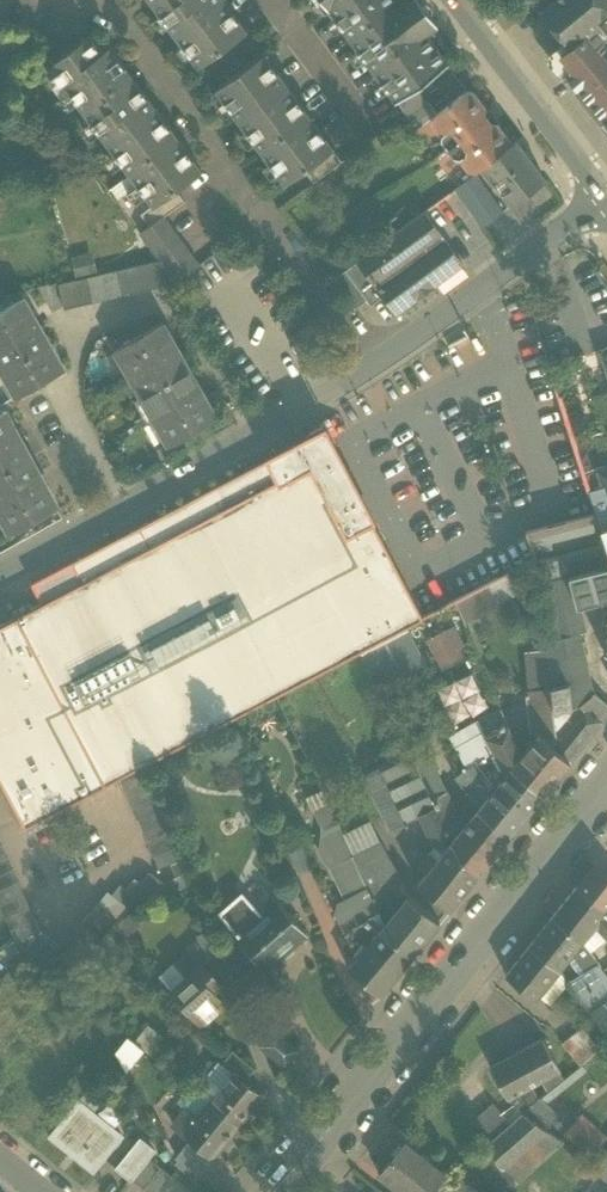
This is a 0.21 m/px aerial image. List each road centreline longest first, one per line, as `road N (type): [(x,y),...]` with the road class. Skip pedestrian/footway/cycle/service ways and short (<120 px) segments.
road 1 (tertiary): [(289,1191),(606,793)]
road 2 (residential): [(366,366),(121,25),(77,0)]
road 3 (residential): [(0,580),(366,366)]
road 4 (residential): [(366,366),(606,214)]
road 5 (tertiary): [(455,0),(606,201)]

